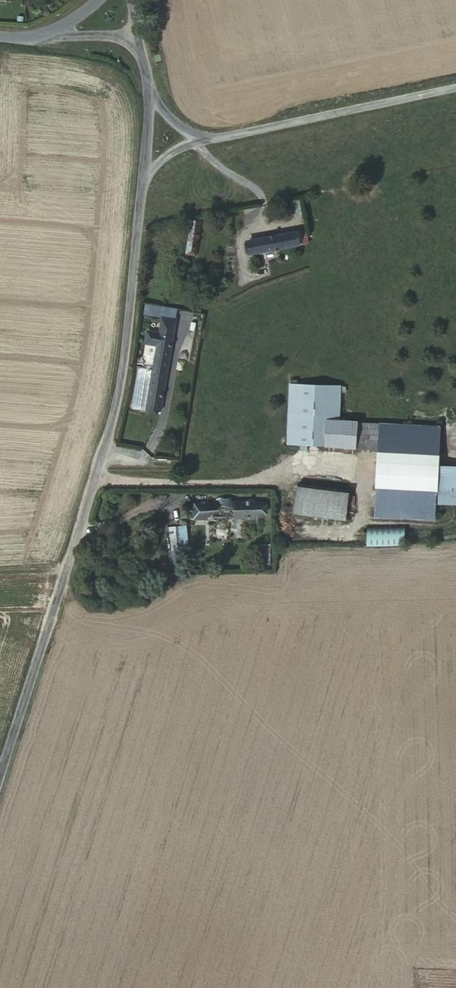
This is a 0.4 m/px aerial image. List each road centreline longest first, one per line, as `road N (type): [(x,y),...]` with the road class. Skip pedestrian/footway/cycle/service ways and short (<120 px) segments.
road 1 (unclassified): [(0,774),(108,442),(141,186)]
road 2 (unclassified): [(222,138),(455,87)]

